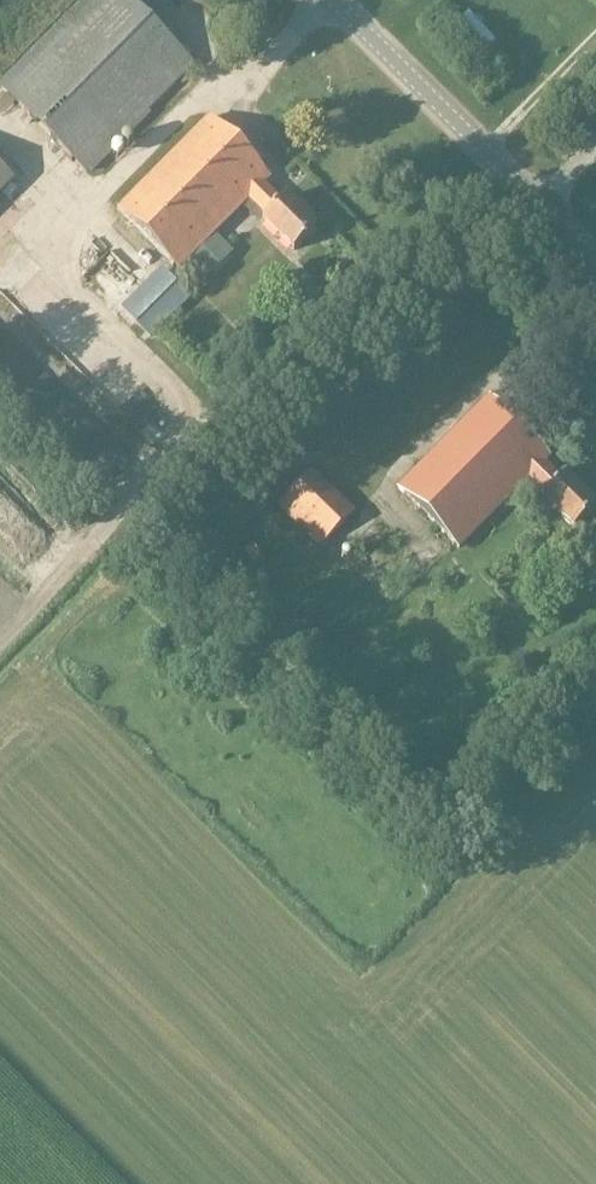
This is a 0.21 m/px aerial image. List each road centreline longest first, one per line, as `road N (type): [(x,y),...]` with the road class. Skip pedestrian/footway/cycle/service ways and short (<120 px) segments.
road 1 (tertiary): [(595,261),(334,0)]

